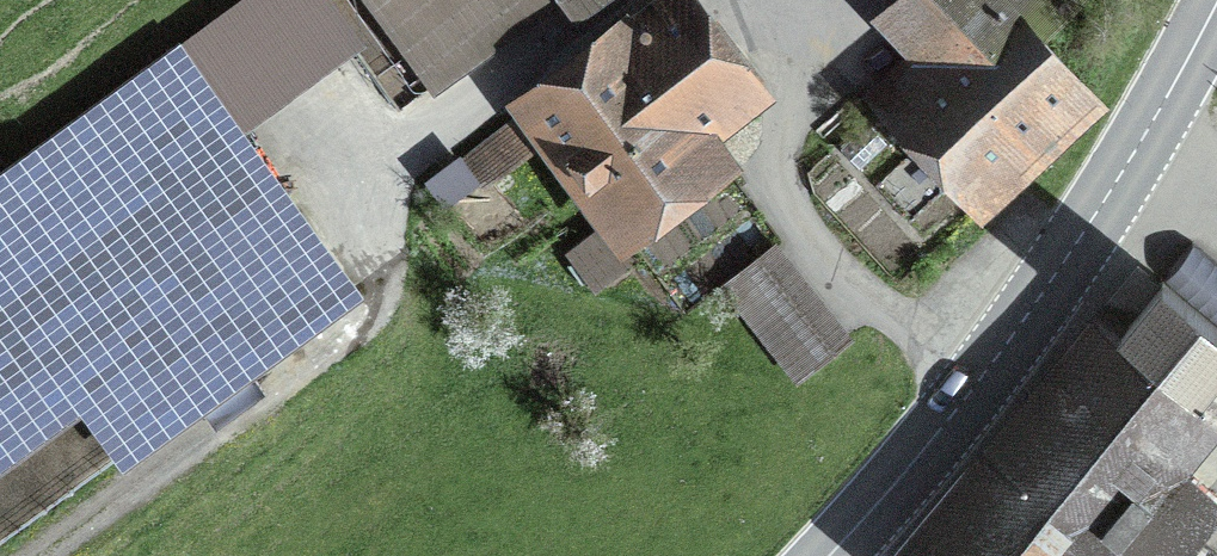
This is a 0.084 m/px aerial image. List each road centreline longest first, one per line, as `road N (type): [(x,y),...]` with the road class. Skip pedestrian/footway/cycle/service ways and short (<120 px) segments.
road 1 (tertiary): [(829,555),(1015,333),(1151,124),(1216,2)]
road 2 (track): [(58,555),(369,318),(381,263),(337,202)]

